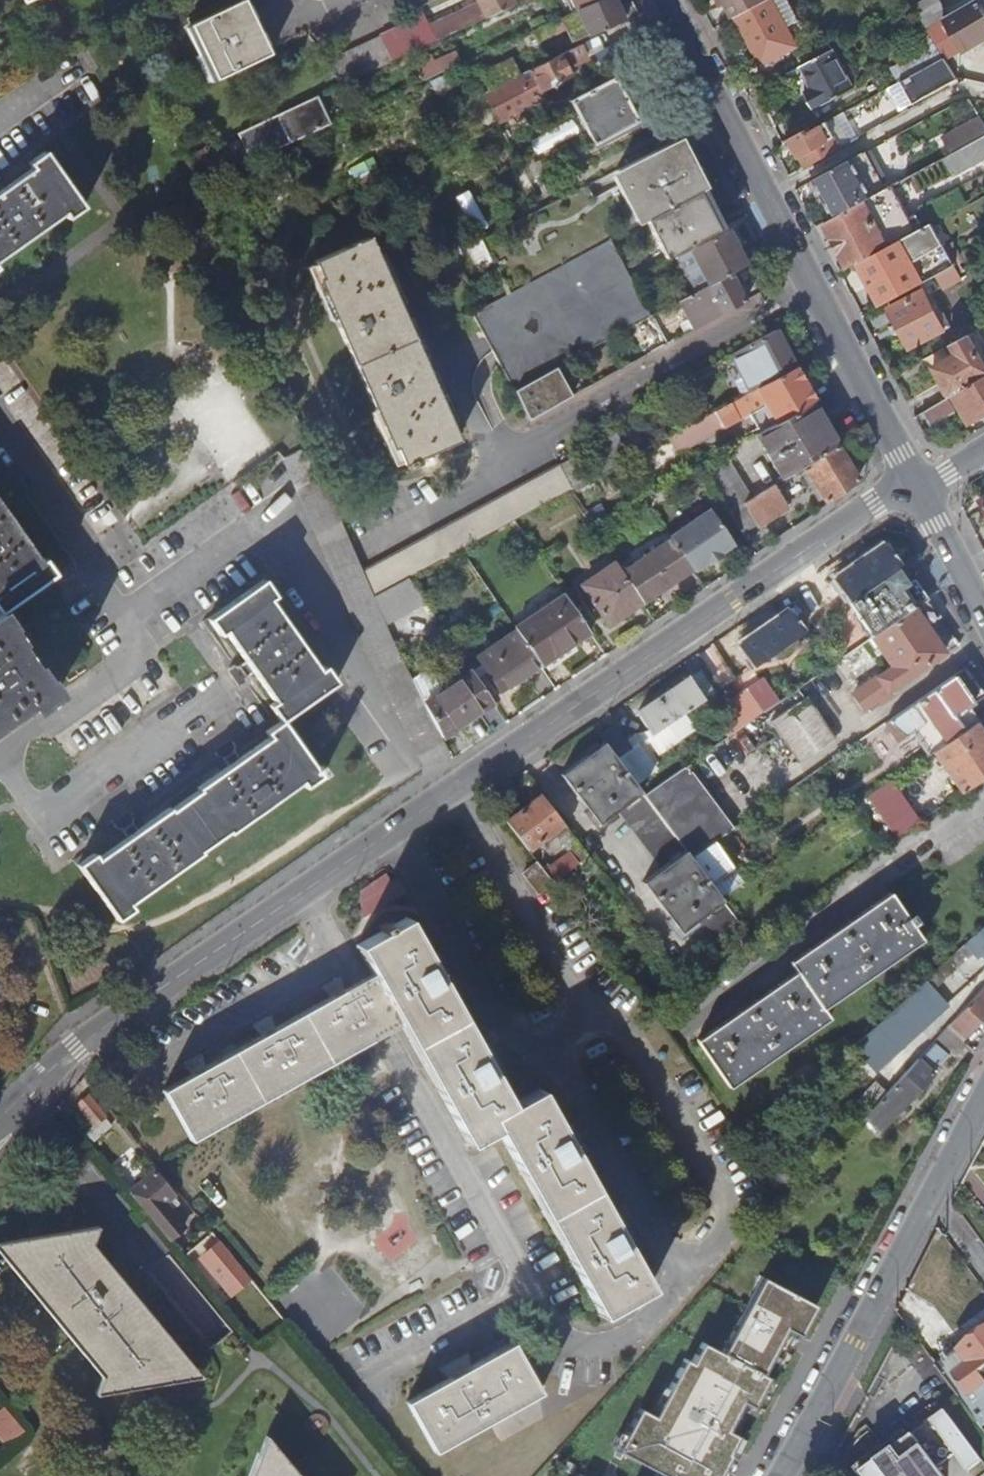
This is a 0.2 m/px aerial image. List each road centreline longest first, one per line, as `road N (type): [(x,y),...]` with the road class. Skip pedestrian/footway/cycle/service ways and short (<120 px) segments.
road 1 (residential): [(0,1115),(75,1049),(304,886),(919,484)]
road 2 (tertiary): [(665,0),(919,484)]
road 3 (residential): [(0,756),(136,659),(140,649),(0,432)]
road 4 (residential): [(779,1475),(935,1196)]
road 5 (tertiary): [(919,484),(983,608)]

